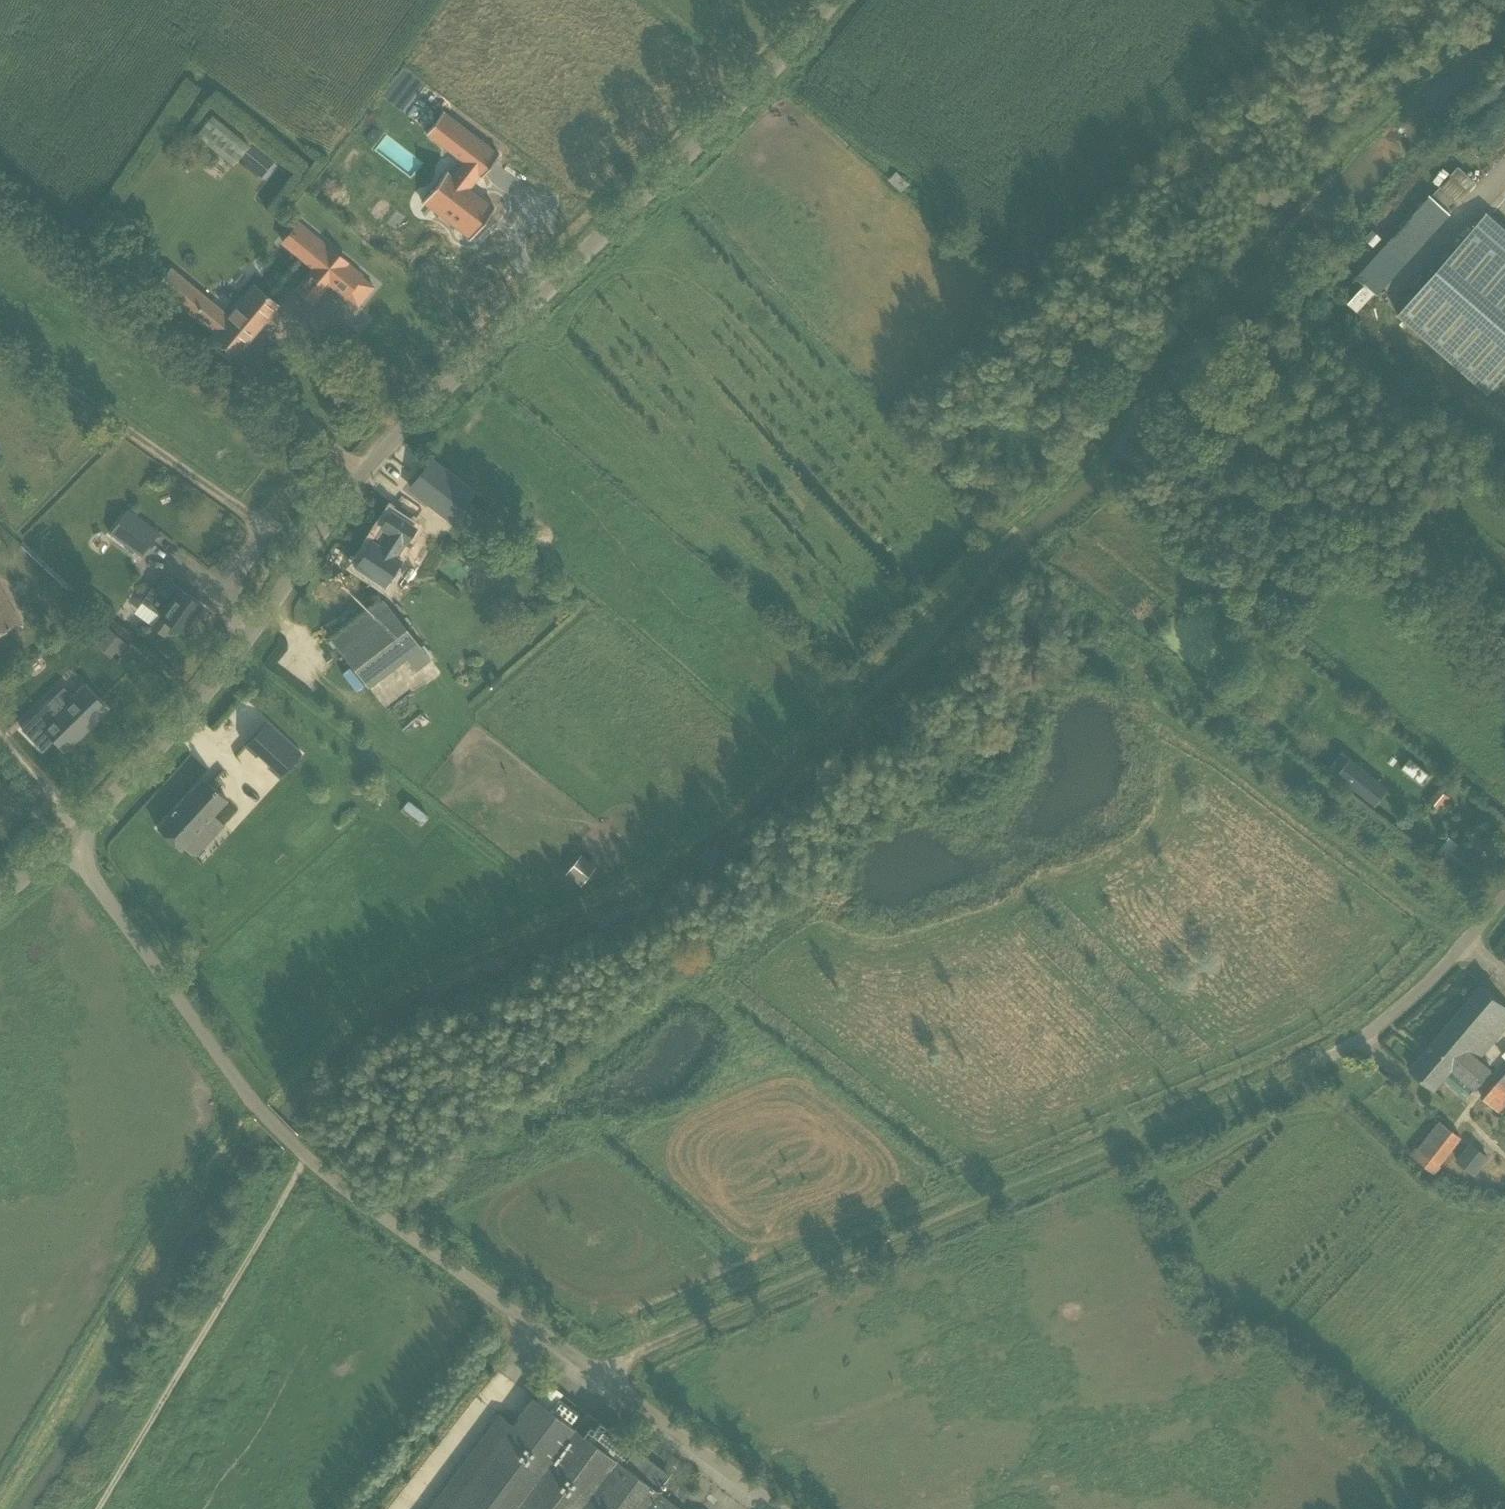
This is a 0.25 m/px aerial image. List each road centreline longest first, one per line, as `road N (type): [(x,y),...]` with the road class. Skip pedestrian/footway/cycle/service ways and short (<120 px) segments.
road 1 (unclassified): [(81,844),(224,679),(375,469),(837,0)]
road 2 (unclassified): [(777,1508),(296,1149),(253,1104),(81,844)]
road 3 (track): [(606,1382),(643,1349),(1309,1070)]
road 4 (track): [(0,1505),(219,1140),(253,1104)]
road 5 (unclassified): [(1309,1070),(1355,1046),(1446,966),(1504,898)]

